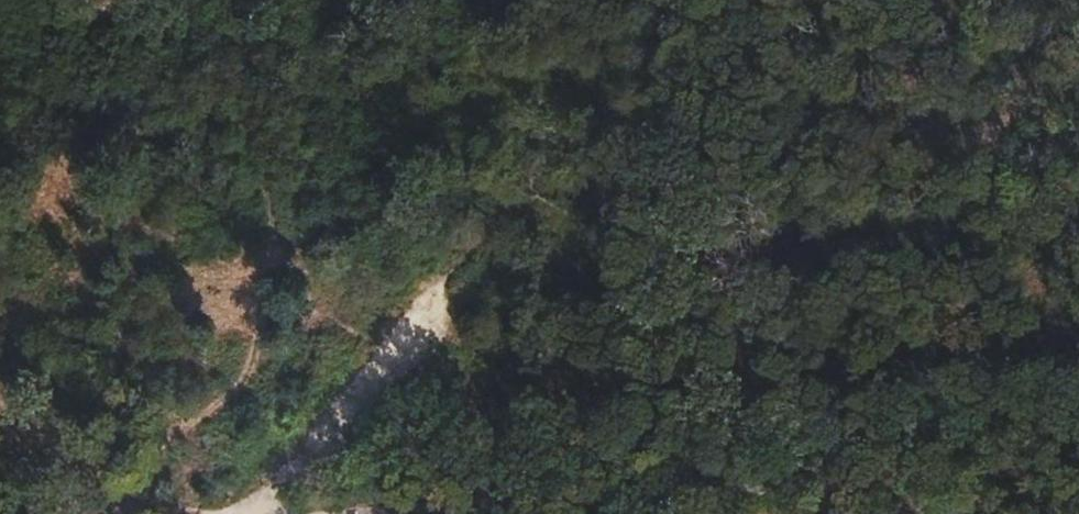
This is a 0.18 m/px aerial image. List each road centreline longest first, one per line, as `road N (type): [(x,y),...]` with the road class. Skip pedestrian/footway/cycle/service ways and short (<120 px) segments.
road 1 (unclassified): [(1078,467),(365,513)]
road 2 (unclassified): [(248,513),(458,292)]
road 3 (unclassified): [(831,513),(1078,497)]
road 4 (track): [(0,385),(168,513)]

